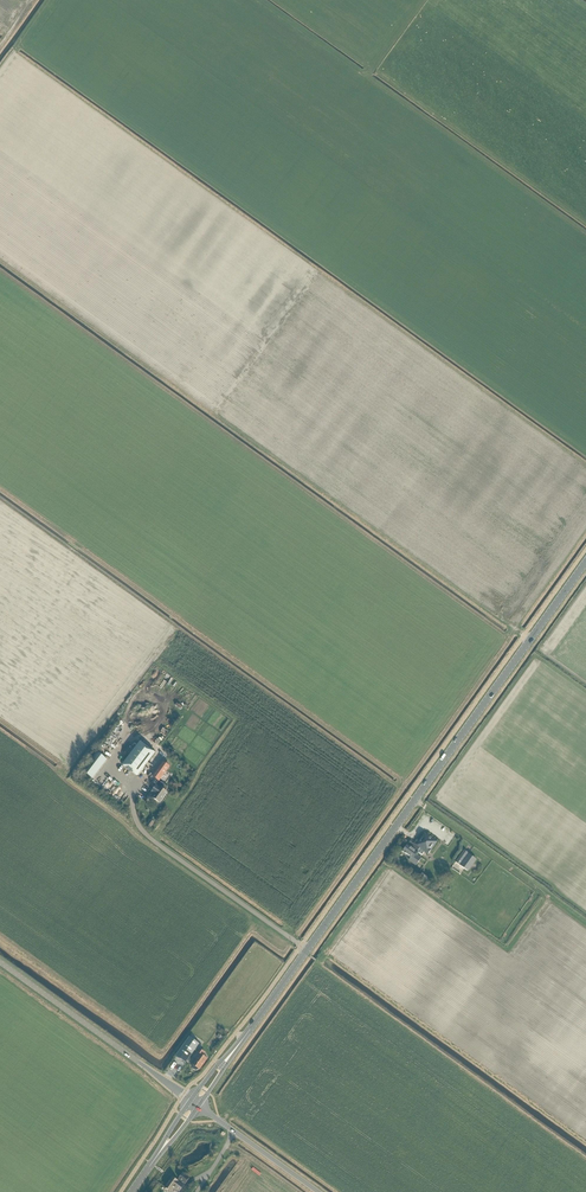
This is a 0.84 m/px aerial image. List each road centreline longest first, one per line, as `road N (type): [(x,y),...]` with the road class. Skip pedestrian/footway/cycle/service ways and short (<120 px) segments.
road 1 (tertiary): [(195,1103),(585,563)]
road 2 (unclassified): [(195,1103),(0,962)]
road 3 (tertiary): [(318,1191),(195,1103)]

